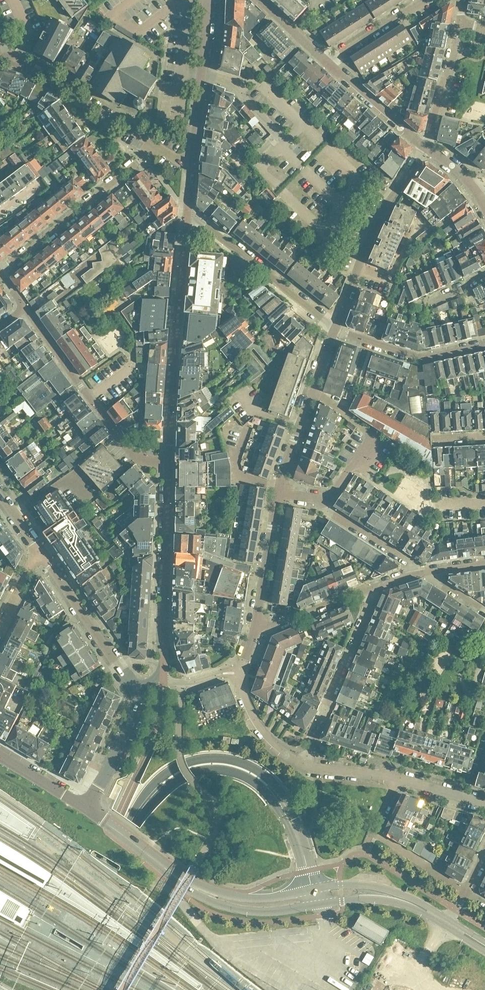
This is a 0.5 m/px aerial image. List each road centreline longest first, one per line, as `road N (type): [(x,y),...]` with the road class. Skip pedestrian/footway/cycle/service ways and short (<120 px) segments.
road 1 (tertiary): [(317,897),(294,825),(273,789),(239,767),(186,768),(132,821),(54,989)]
road 2 (tertiary): [(317,897),(251,904),(202,891),(86,808)]
road 3 (residential): [(188,211),(168,462)]
road 4 (residential): [(168,462),(164,681),(133,687)]
road 5 (residential): [(168,462),(130,450),(25,308)]
road 6 (residential): [(335,328),(375,224),(424,146)]
road 7 (residential): [(0,272),(152,144)]
road 8 (residential): [(304,764),(373,601),(369,589)]
road 9 (residential): [(335,328),(188,211)]
road 10 (residential): [(0,57),(152,144)]
road 11 (residential): [(192,167),(208,0)]
road 12 (residential): [(304,764),(272,742),(246,701),(240,673),(256,627)]
road 13 (residential): [(133,687),(43,555)]
road 14 (residential): [(322,502),(371,439),(364,424),(313,388)]
road 15 (residential): [(484,345),(416,356),(335,328)]
road 16 (residential): [(256,627),(279,489)]
road 17 (tertiary): [(446,923),(381,893),(317,897)]
road 18 (residential): [(86,808),(134,715),(133,687)]
road 19 (residential): [(424,146),(327,61)]
road 20 (residential): [(424,146),(461,24)]
road 21 (residential): [(426,572),(322,502)]
road 22 (residential): [(369,589),(256,627)]

